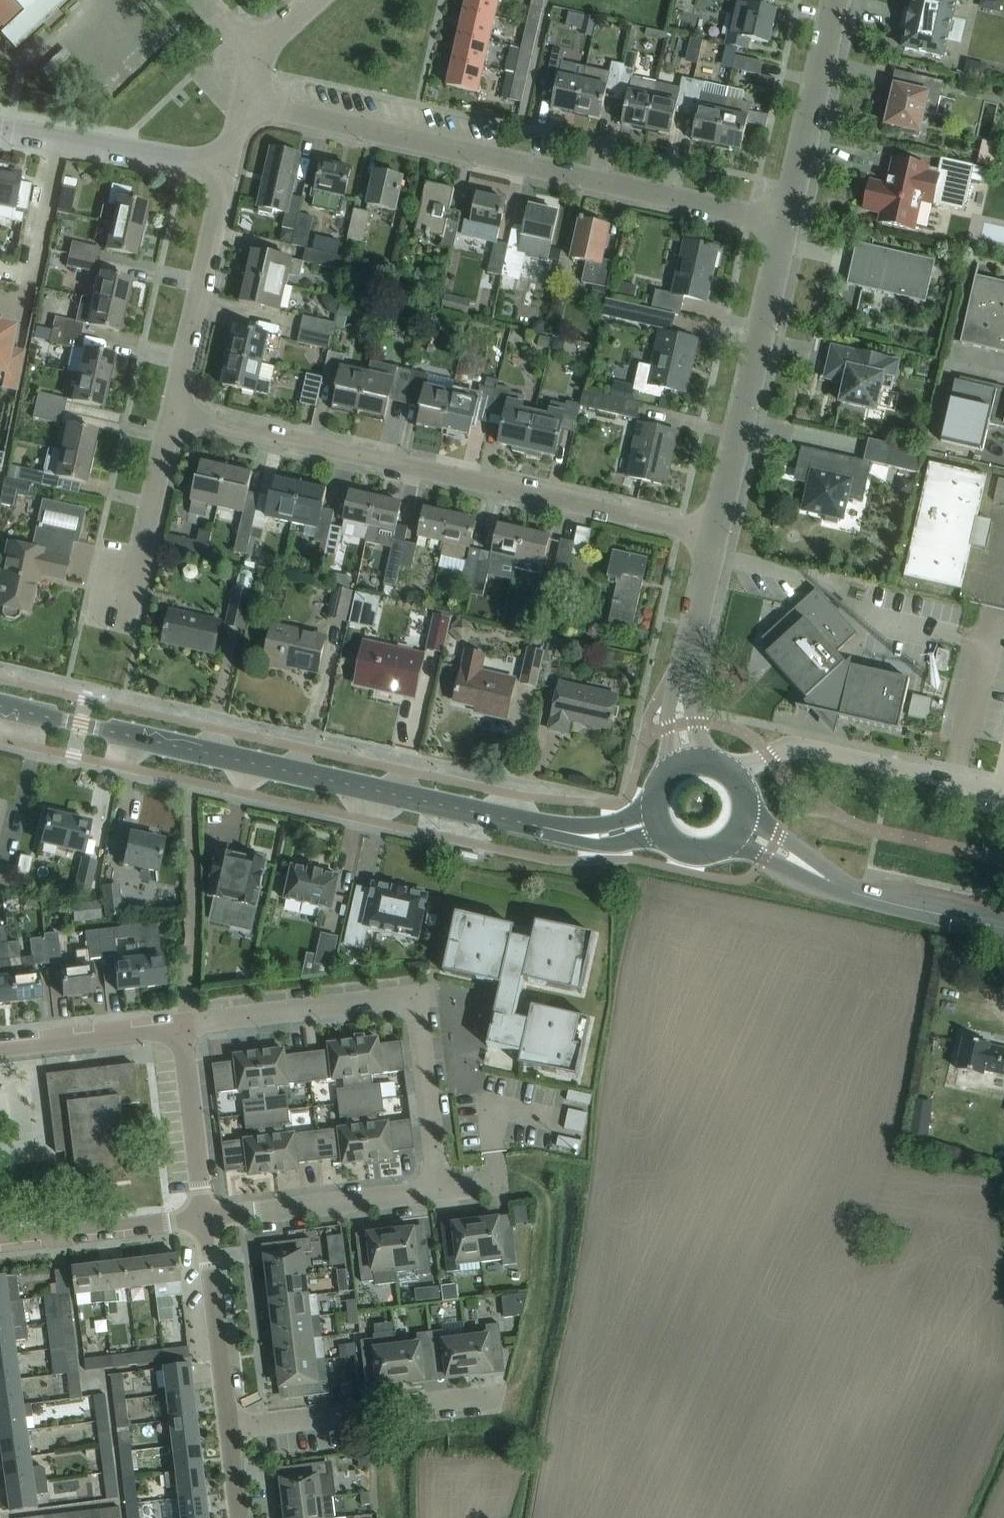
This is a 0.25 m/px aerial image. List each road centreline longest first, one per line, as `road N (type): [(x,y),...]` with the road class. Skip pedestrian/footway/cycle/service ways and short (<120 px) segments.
road 1 (tertiary): [(658,822),(580,835),(486,819),(0,709)]
road 2 (residential): [(181,1025),(403,996),(418,1006),(437,1190),(205,1221)]
road 3 (residential): [(789,221),(249,101)]
road 4 (residential): [(715,534),(175,418)]
road 5 (residential): [(715,534),(789,221)]
road 6 (tertiary): [(1003,928),(839,887),(739,829)]
road 7 (unclassified): [(1003,794),(804,748),(734,775)]
road 8 (residential): [(499,1396),(229,1431)]
road 9 (residential): [(175,418),(232,171)]
road 10 (residential): [(232,171),(0,127)]
road 11 (residential): [(688,763),(681,678),(715,534)]
road 12 (residential): [(789,221),(838,0)]
road 13 (unclassified): [(129,630),(175,418)]
road 14 (residential): [(229,1431),(205,1221)]
road 15 (residential): [(205,1221),(0,1244)]
road 16 (residential): [(181,1025),(205,1221)]
road 17 (residential): [(0,1047),(181,1025)]

